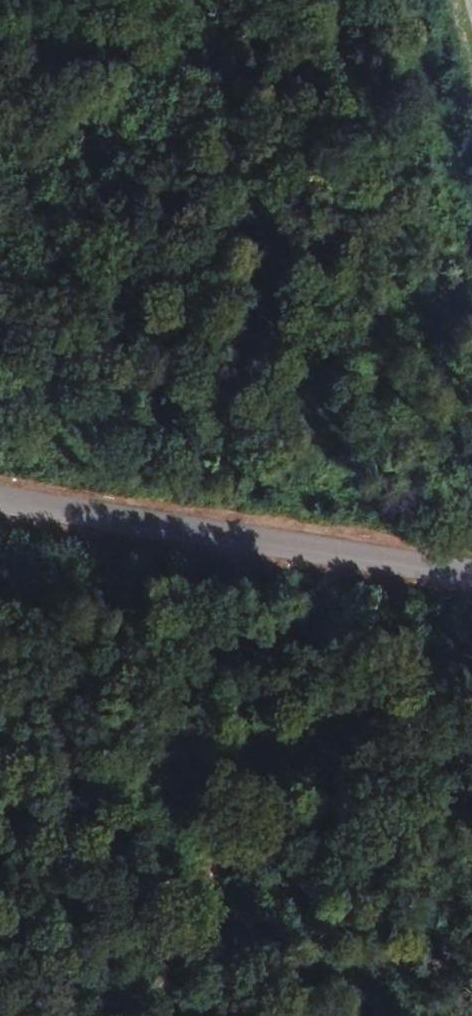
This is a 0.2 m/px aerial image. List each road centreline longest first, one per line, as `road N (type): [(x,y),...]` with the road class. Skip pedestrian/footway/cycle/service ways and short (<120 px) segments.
road 1 (track): [(0,853),(295,732),(471,646)]
road 2 (track): [(169,1015),(295,732)]

